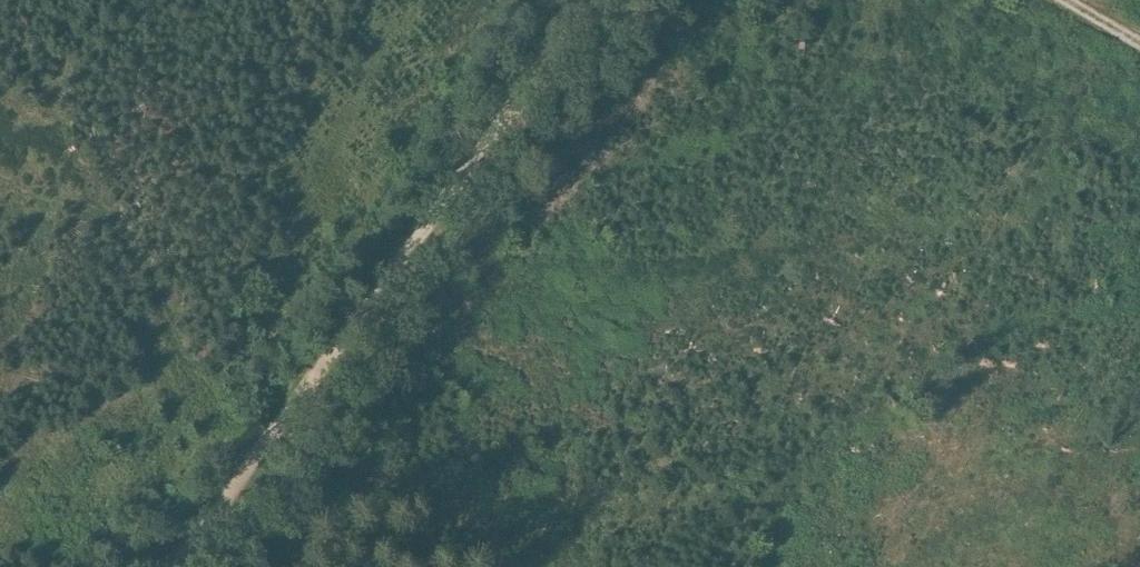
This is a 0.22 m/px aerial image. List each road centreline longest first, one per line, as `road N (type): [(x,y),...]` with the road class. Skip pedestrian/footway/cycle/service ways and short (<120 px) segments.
road 1 (track): [(173,566),(588,0)]

